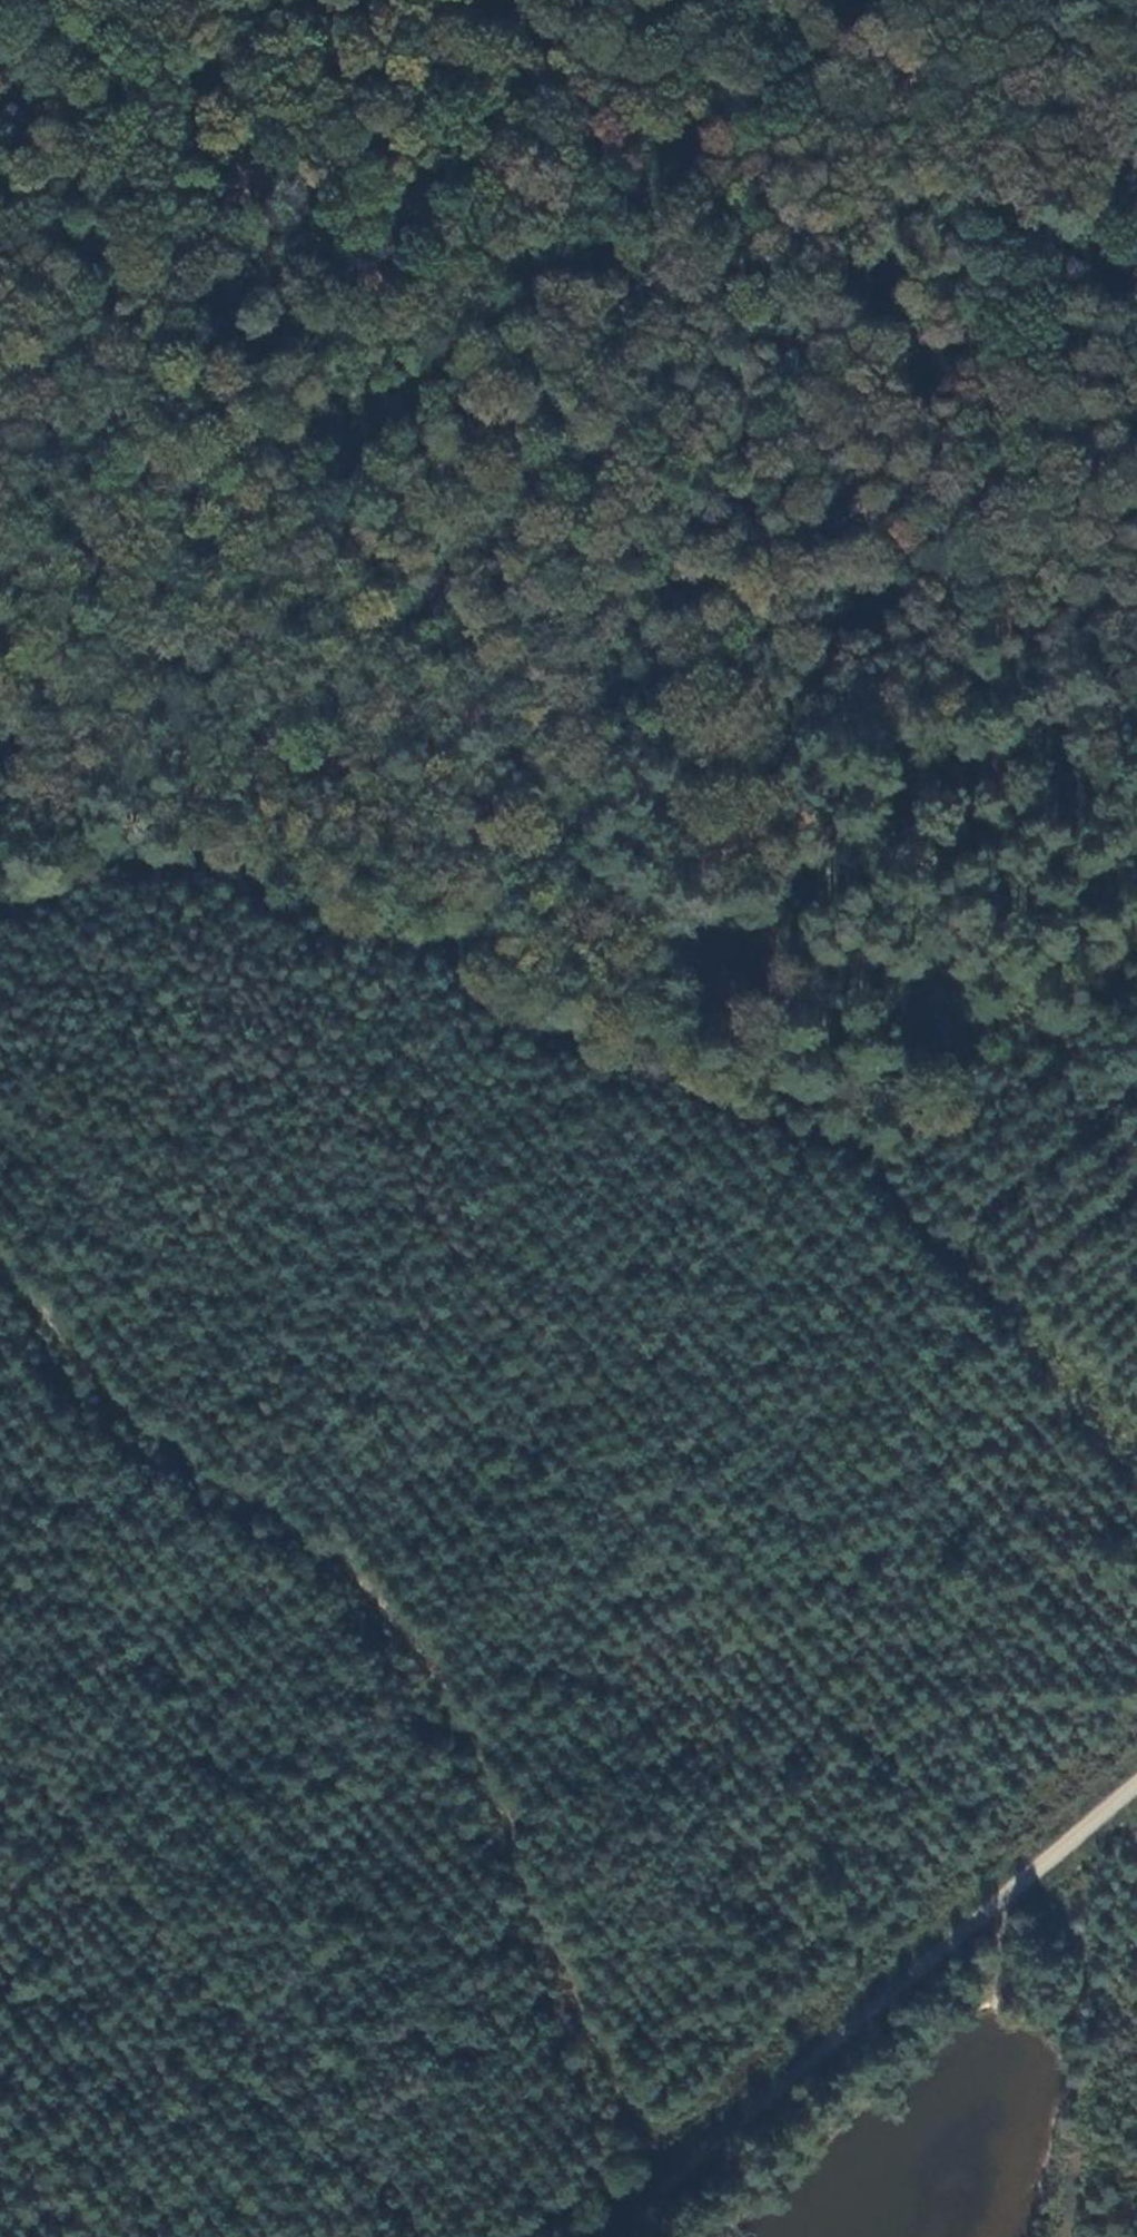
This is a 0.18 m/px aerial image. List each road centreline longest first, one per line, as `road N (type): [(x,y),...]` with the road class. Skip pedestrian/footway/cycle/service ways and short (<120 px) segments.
road 1 (track): [(1136,1783),(608,2236)]

